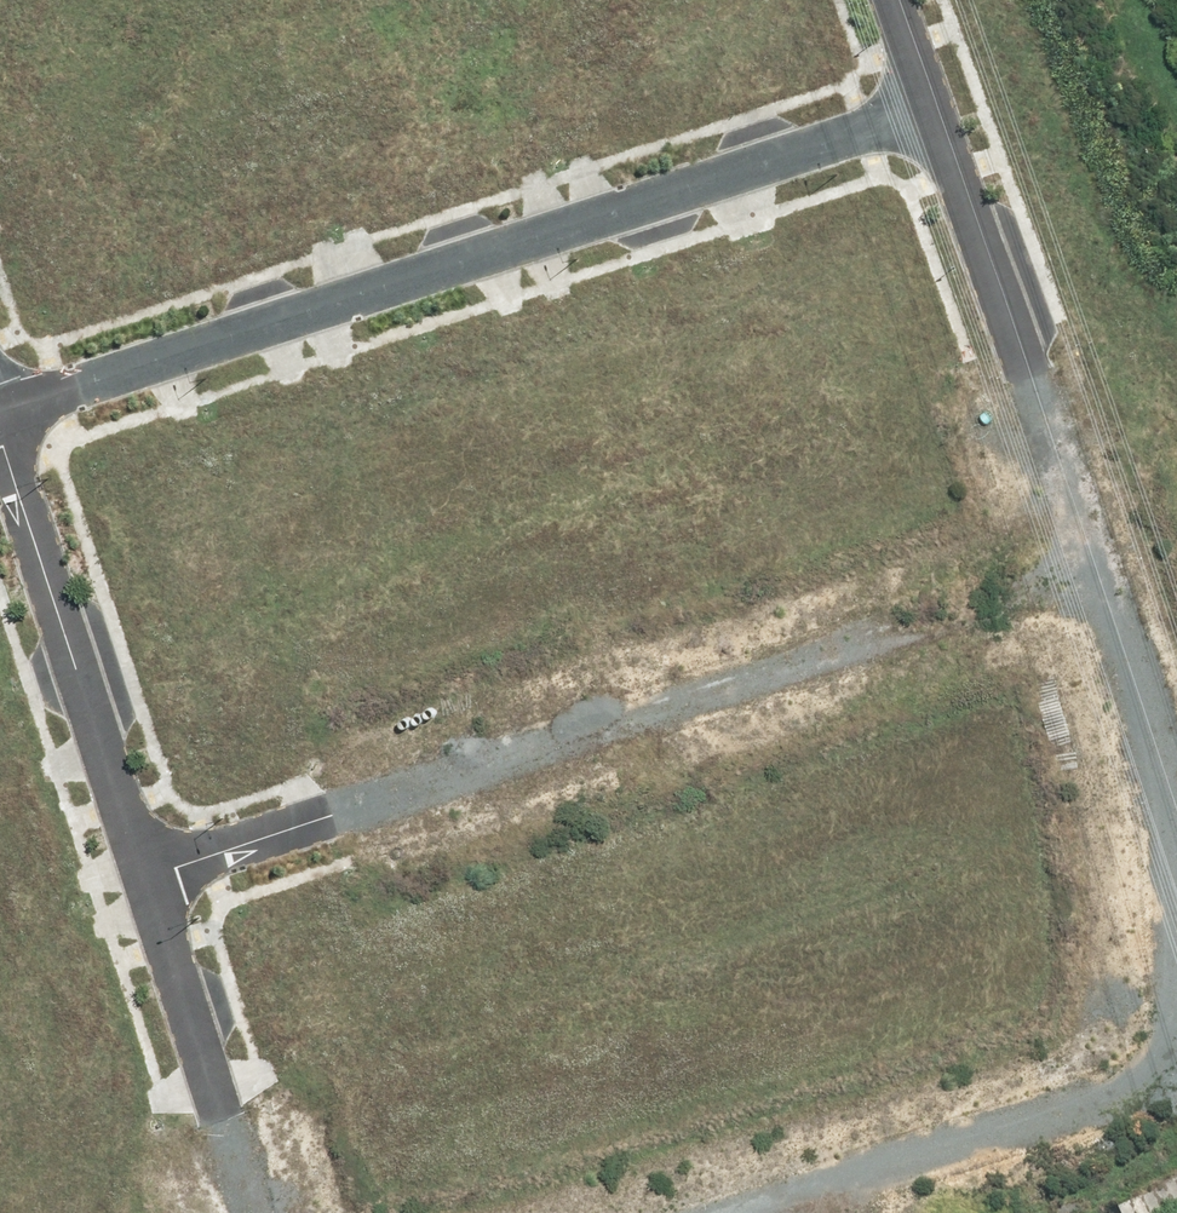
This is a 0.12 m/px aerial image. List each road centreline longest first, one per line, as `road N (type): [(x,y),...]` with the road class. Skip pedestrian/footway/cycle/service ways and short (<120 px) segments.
road 1 (residential): [(1093,555),(145,873)]
road 2 (residential): [(0,409),(931,108)]
road 3 (residential): [(714,1212),(1136,1081),(1160,1041),(1176,952)]
road 4 (residential): [(931,108),(1093,555)]
road 5 (residential): [(0,443),(145,873)]
road 6 (residential): [(145,873),(253,1212)]
road 7 (residential): [(1176,875),(1162,780),(1093,555)]
road 8 (unknown): [(1176,1212),(1136,1081)]

